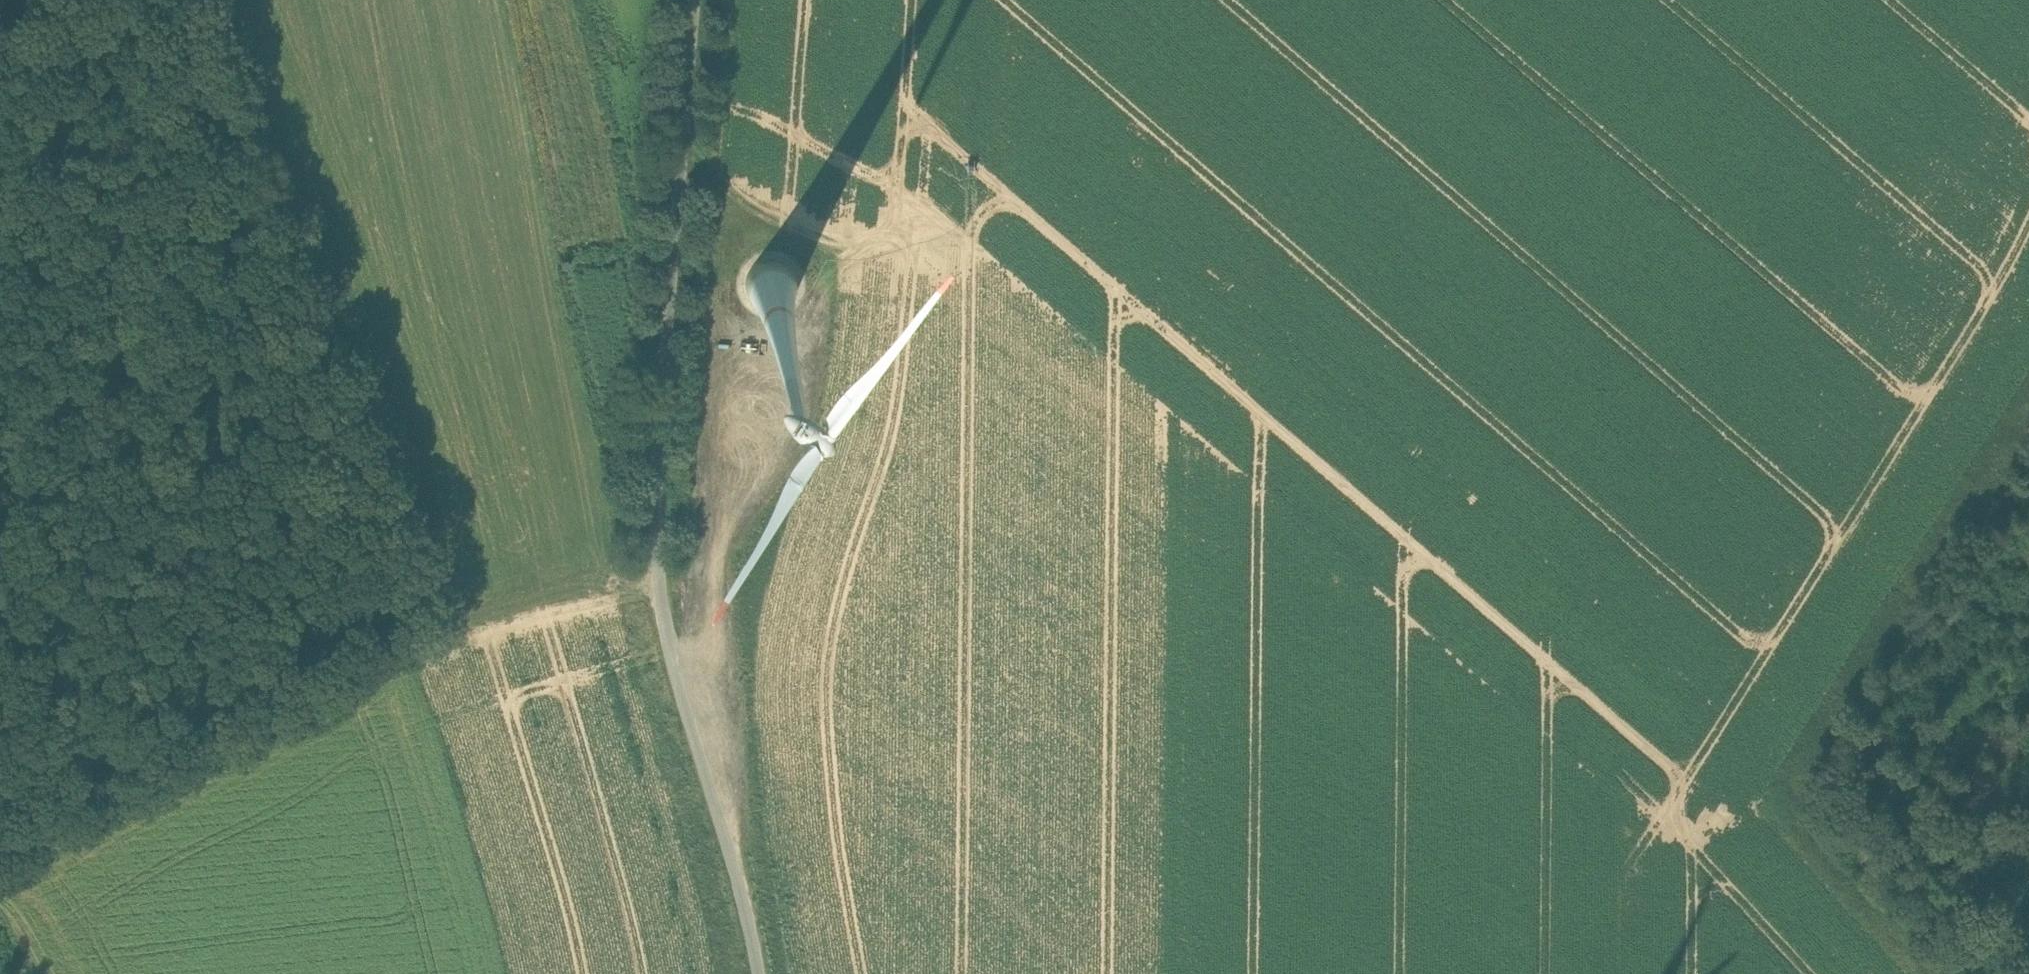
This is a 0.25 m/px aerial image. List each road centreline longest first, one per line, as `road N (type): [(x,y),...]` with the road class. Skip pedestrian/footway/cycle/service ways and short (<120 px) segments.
road 1 (unclassified): [(760,973),(662,601),(657,467),(696,0)]

